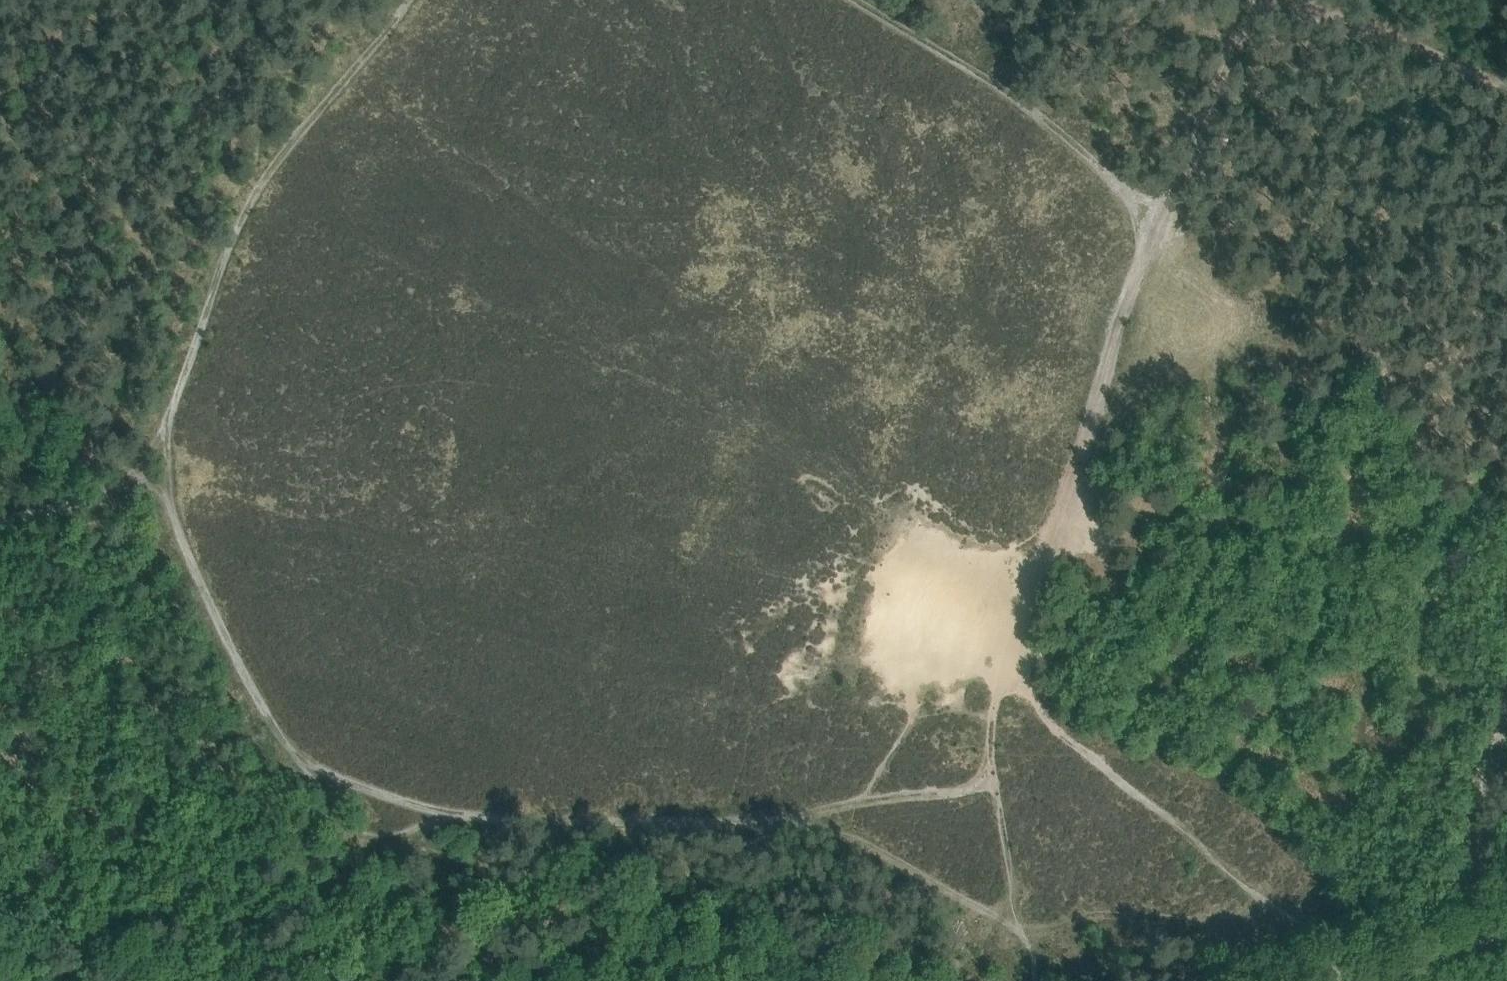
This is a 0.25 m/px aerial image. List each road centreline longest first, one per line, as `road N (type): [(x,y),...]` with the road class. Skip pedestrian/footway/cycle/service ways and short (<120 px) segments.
road 1 (track): [(386,0),(246,185),(132,473),(112,488),(0,509)]
road 2 (track): [(1506,91),(1271,0)]
road 3 (track): [(1506,725),(1462,865),(1467,925)]
road 4 (track): [(1506,910),(1321,980)]

